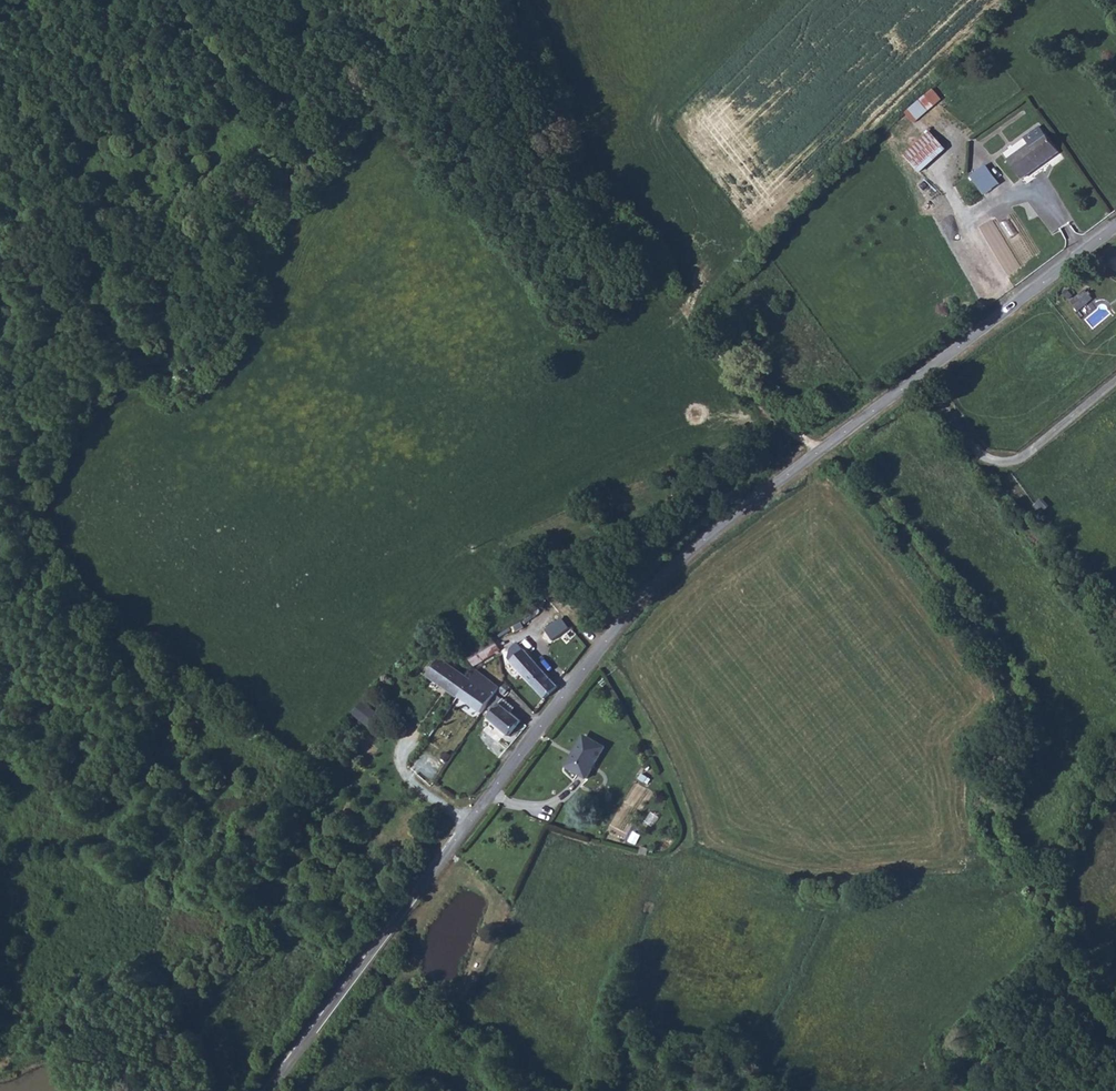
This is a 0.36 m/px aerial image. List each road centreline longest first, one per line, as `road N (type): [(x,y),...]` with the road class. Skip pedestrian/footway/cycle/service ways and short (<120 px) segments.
road 1 (unclassified): [(269,1090),(661,576),(1115,220)]
road 2 (track): [(1115,980),(1049,909),(990,814),(1020,779),(1029,714),(976,629),(830,438)]
road 3 (track): [(0,236),(96,229),(234,195),(400,72),(477,0)]
road 4 (track): [(800,462),(563,146),(511,0)]
road 5 (track): [(1115,641),(918,376)]

